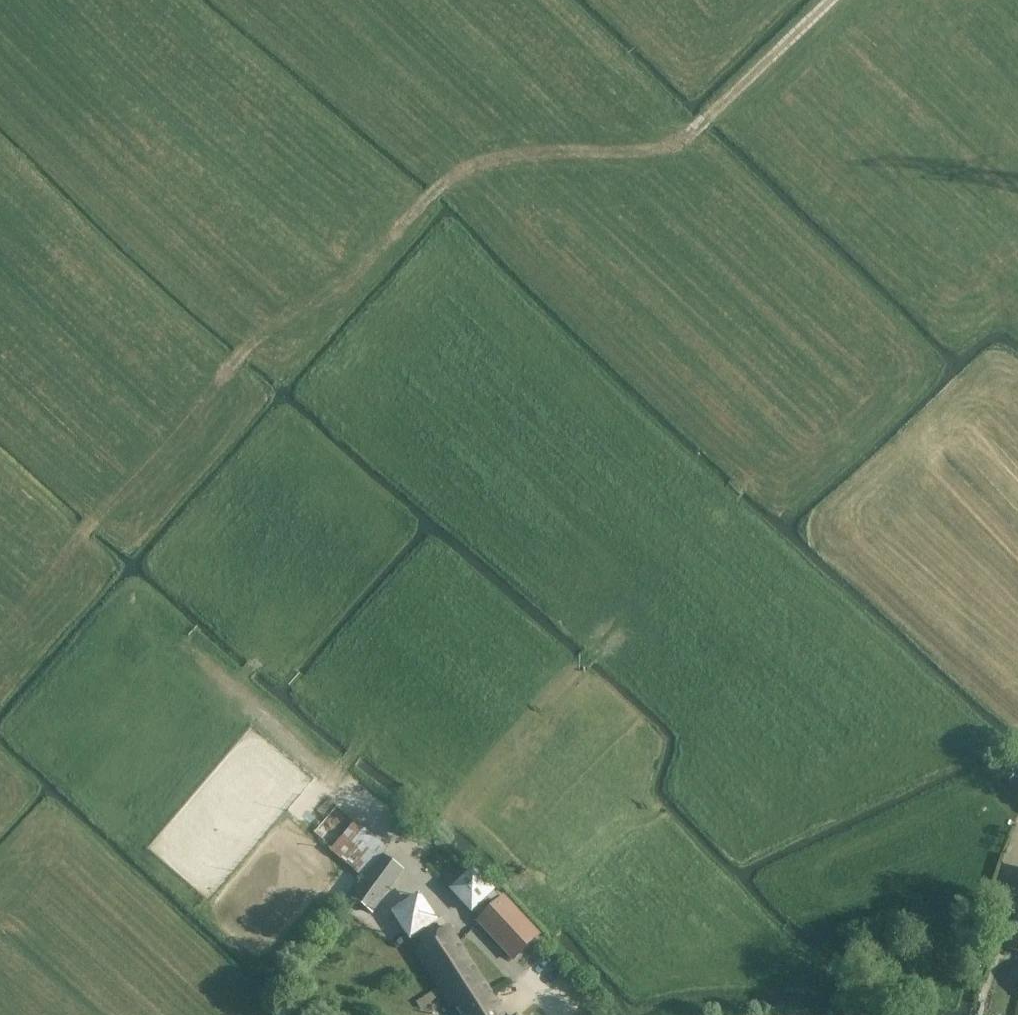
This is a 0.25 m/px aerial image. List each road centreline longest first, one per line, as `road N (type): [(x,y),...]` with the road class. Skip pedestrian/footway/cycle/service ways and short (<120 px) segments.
road 1 (track): [(0,632),(252,349),(323,309),(443,182),(518,153),(598,156),(696,135),(830,0)]

